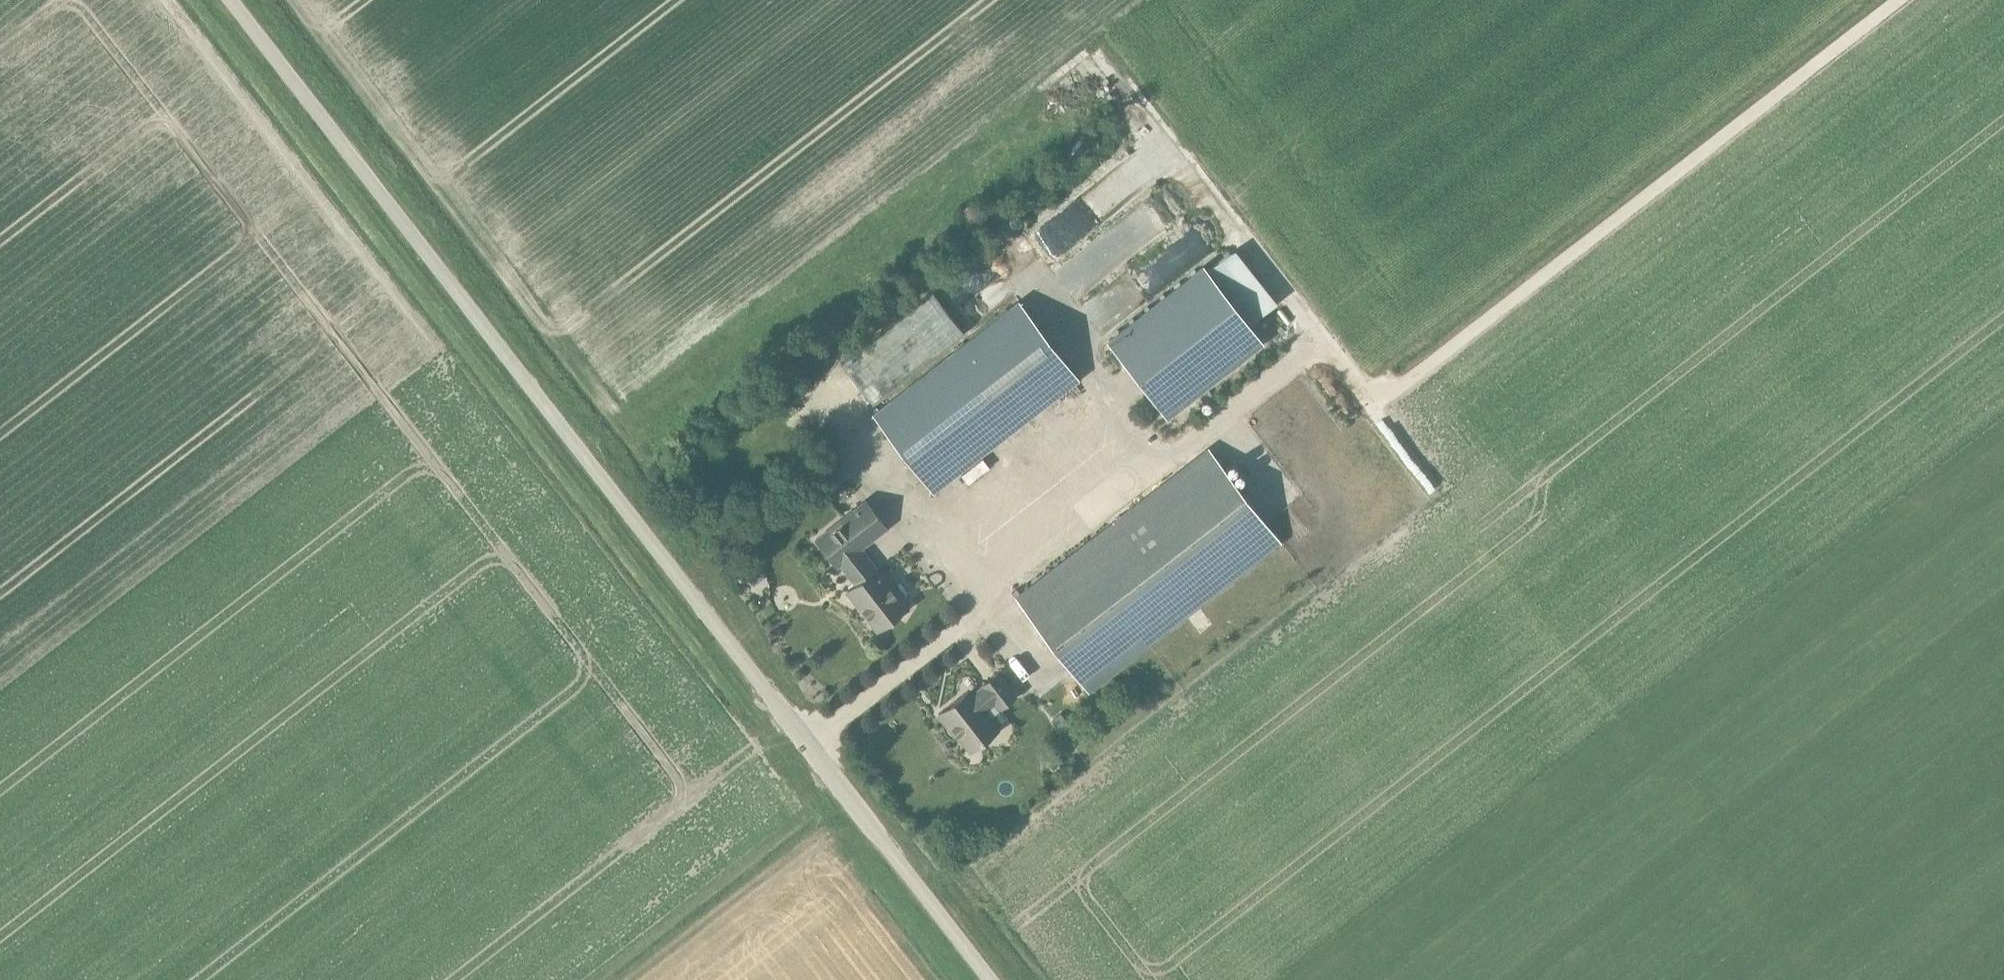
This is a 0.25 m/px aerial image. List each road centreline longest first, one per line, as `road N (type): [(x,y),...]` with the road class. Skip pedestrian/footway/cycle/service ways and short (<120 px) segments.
road 1 (unclassified): [(1002,979),(238,0)]

